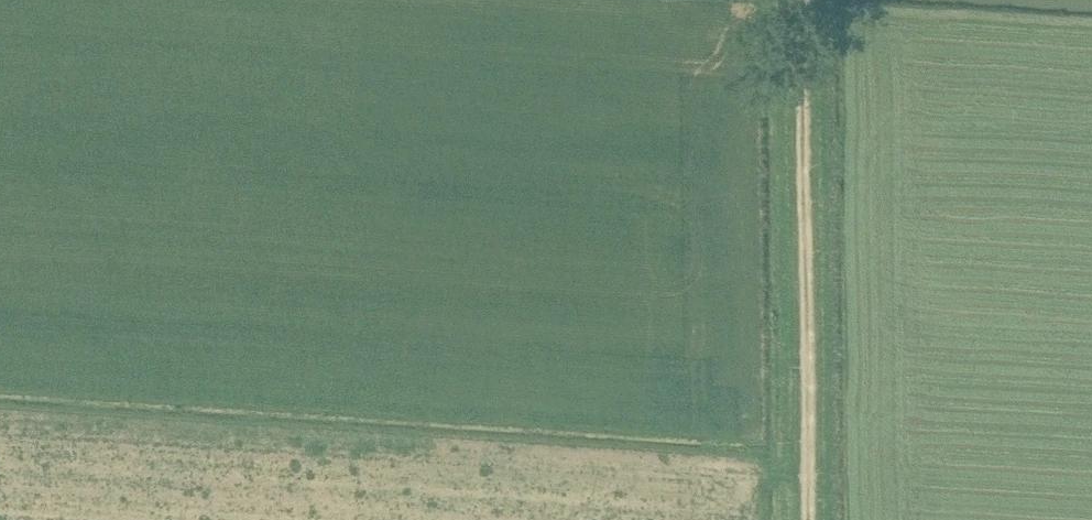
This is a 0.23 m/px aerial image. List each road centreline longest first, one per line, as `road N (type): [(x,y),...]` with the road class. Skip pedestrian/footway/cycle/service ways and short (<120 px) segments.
road 1 (track): [(805,0),(806,519)]

